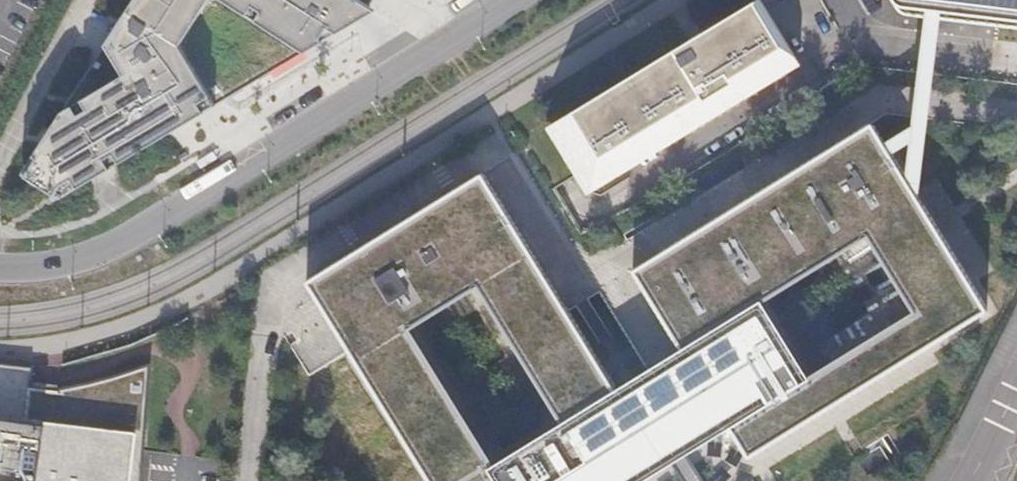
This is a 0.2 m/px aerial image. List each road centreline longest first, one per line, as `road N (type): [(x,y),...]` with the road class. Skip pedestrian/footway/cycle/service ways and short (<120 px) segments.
road 1 (secondary): [(510,0),(105,251),(35,267),(0,266)]
road 2 (residential): [(93,0),(0,177)]

